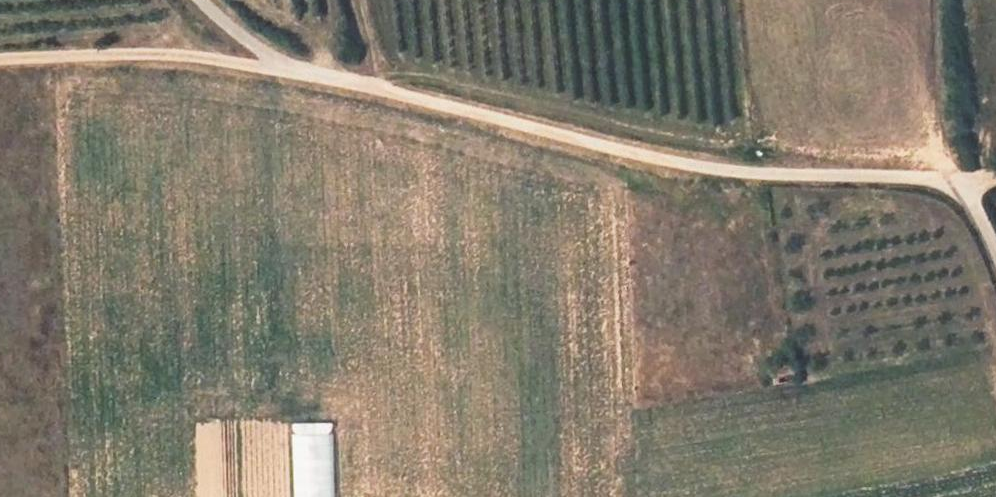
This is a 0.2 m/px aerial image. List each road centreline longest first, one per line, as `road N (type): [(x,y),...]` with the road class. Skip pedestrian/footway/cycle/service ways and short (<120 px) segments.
road 1 (unclassified): [(960,185),(661,163),(279,72)]
road 2 (track): [(279,72),(171,56),(0,63)]
road 3 (track): [(939,0),(960,185),(995,181)]

